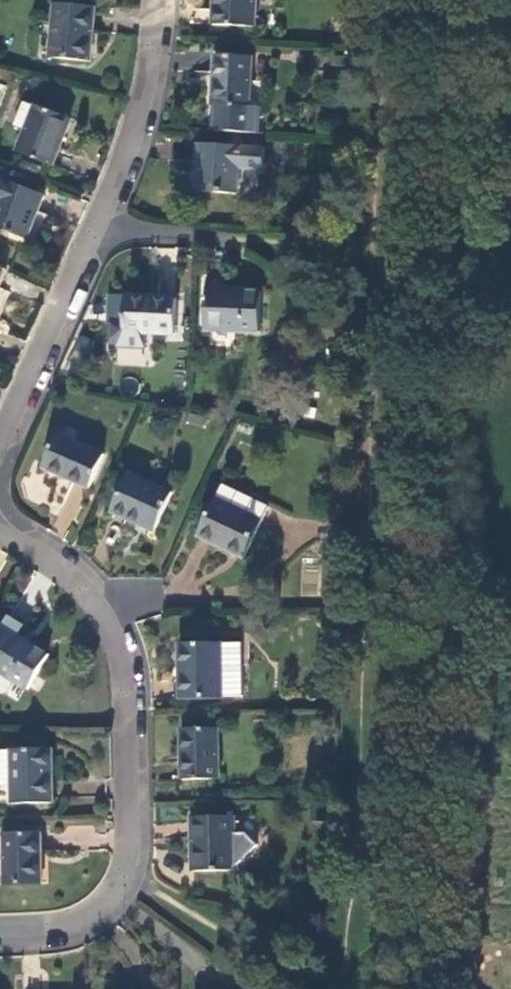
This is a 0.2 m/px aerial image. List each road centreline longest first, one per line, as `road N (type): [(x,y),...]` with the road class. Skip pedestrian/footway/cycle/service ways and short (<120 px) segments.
road 1 (residential): [(0,935),(71,934),(102,917),(129,876),(133,834),(122,646),(69,568),(0,519)]
road 2 (residential): [(0,450),(128,166),(154,76),(156,0)]

